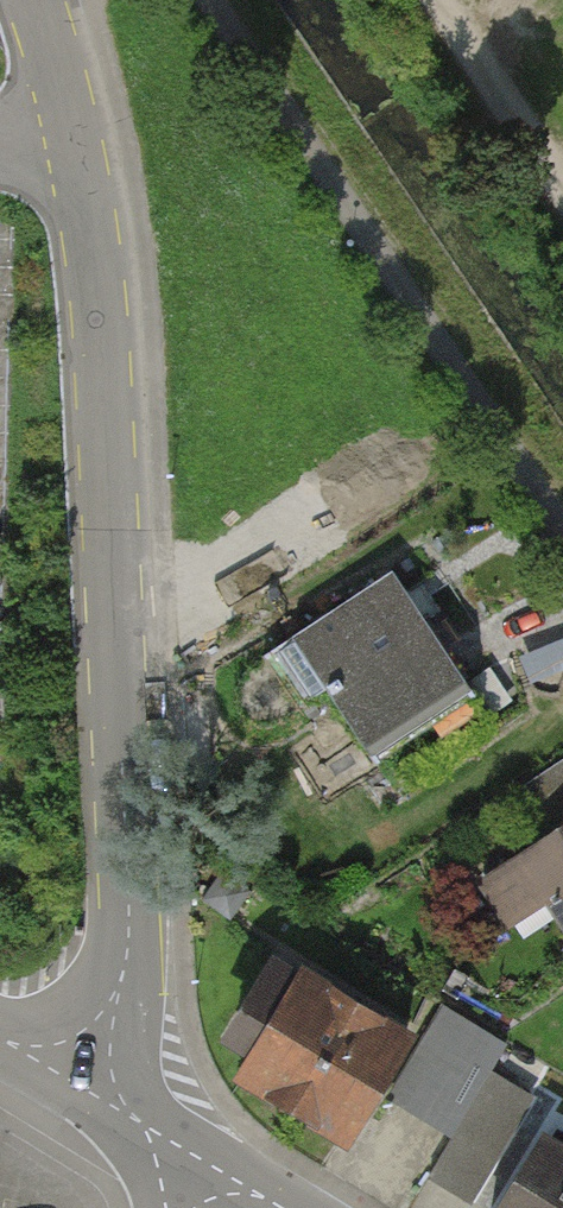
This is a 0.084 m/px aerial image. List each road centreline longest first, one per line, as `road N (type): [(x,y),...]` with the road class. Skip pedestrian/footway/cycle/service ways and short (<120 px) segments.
road 1 (residential): [(82,1061),(119,988),(132,930),(105,359),(81,168),(39,0)]
road 2 (track): [(562,187),(441,0)]
road 3 (residential): [(82,1061),(192,1178)]

